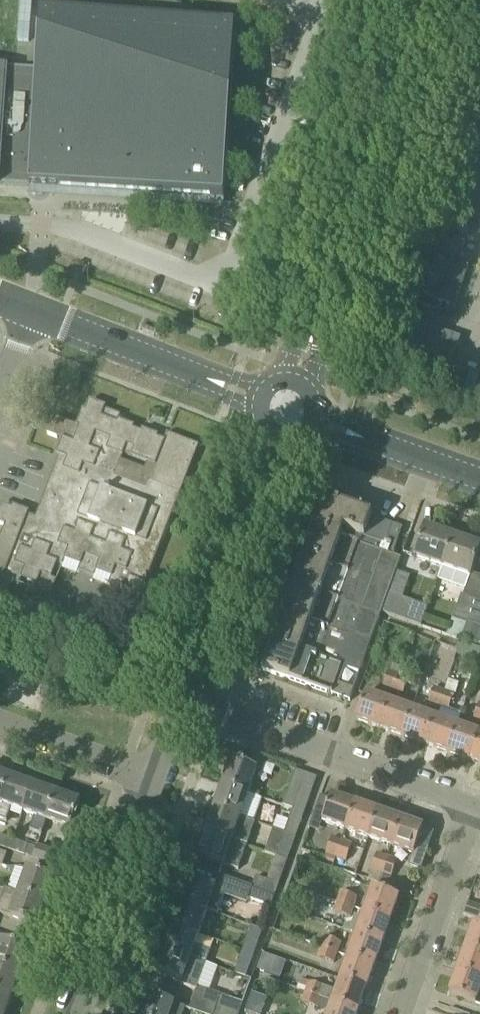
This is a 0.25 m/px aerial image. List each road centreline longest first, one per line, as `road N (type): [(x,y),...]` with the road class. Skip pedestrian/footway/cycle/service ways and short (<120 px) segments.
road 1 (residential): [(313,327),(419,0)]
road 2 (residential): [(473,807),(183,706)]
road 3 (residential): [(69,1013),(153,790)]
road 4 (residential): [(183,706),(260,484)]
road 5 (residential): [(402,1013),(473,807)]
road 6 (tertiary): [(203,376),(31,311)]
road 7 (residential): [(153,790),(0,731)]
road 8 (tertiary): [(479,478),(366,438)]

